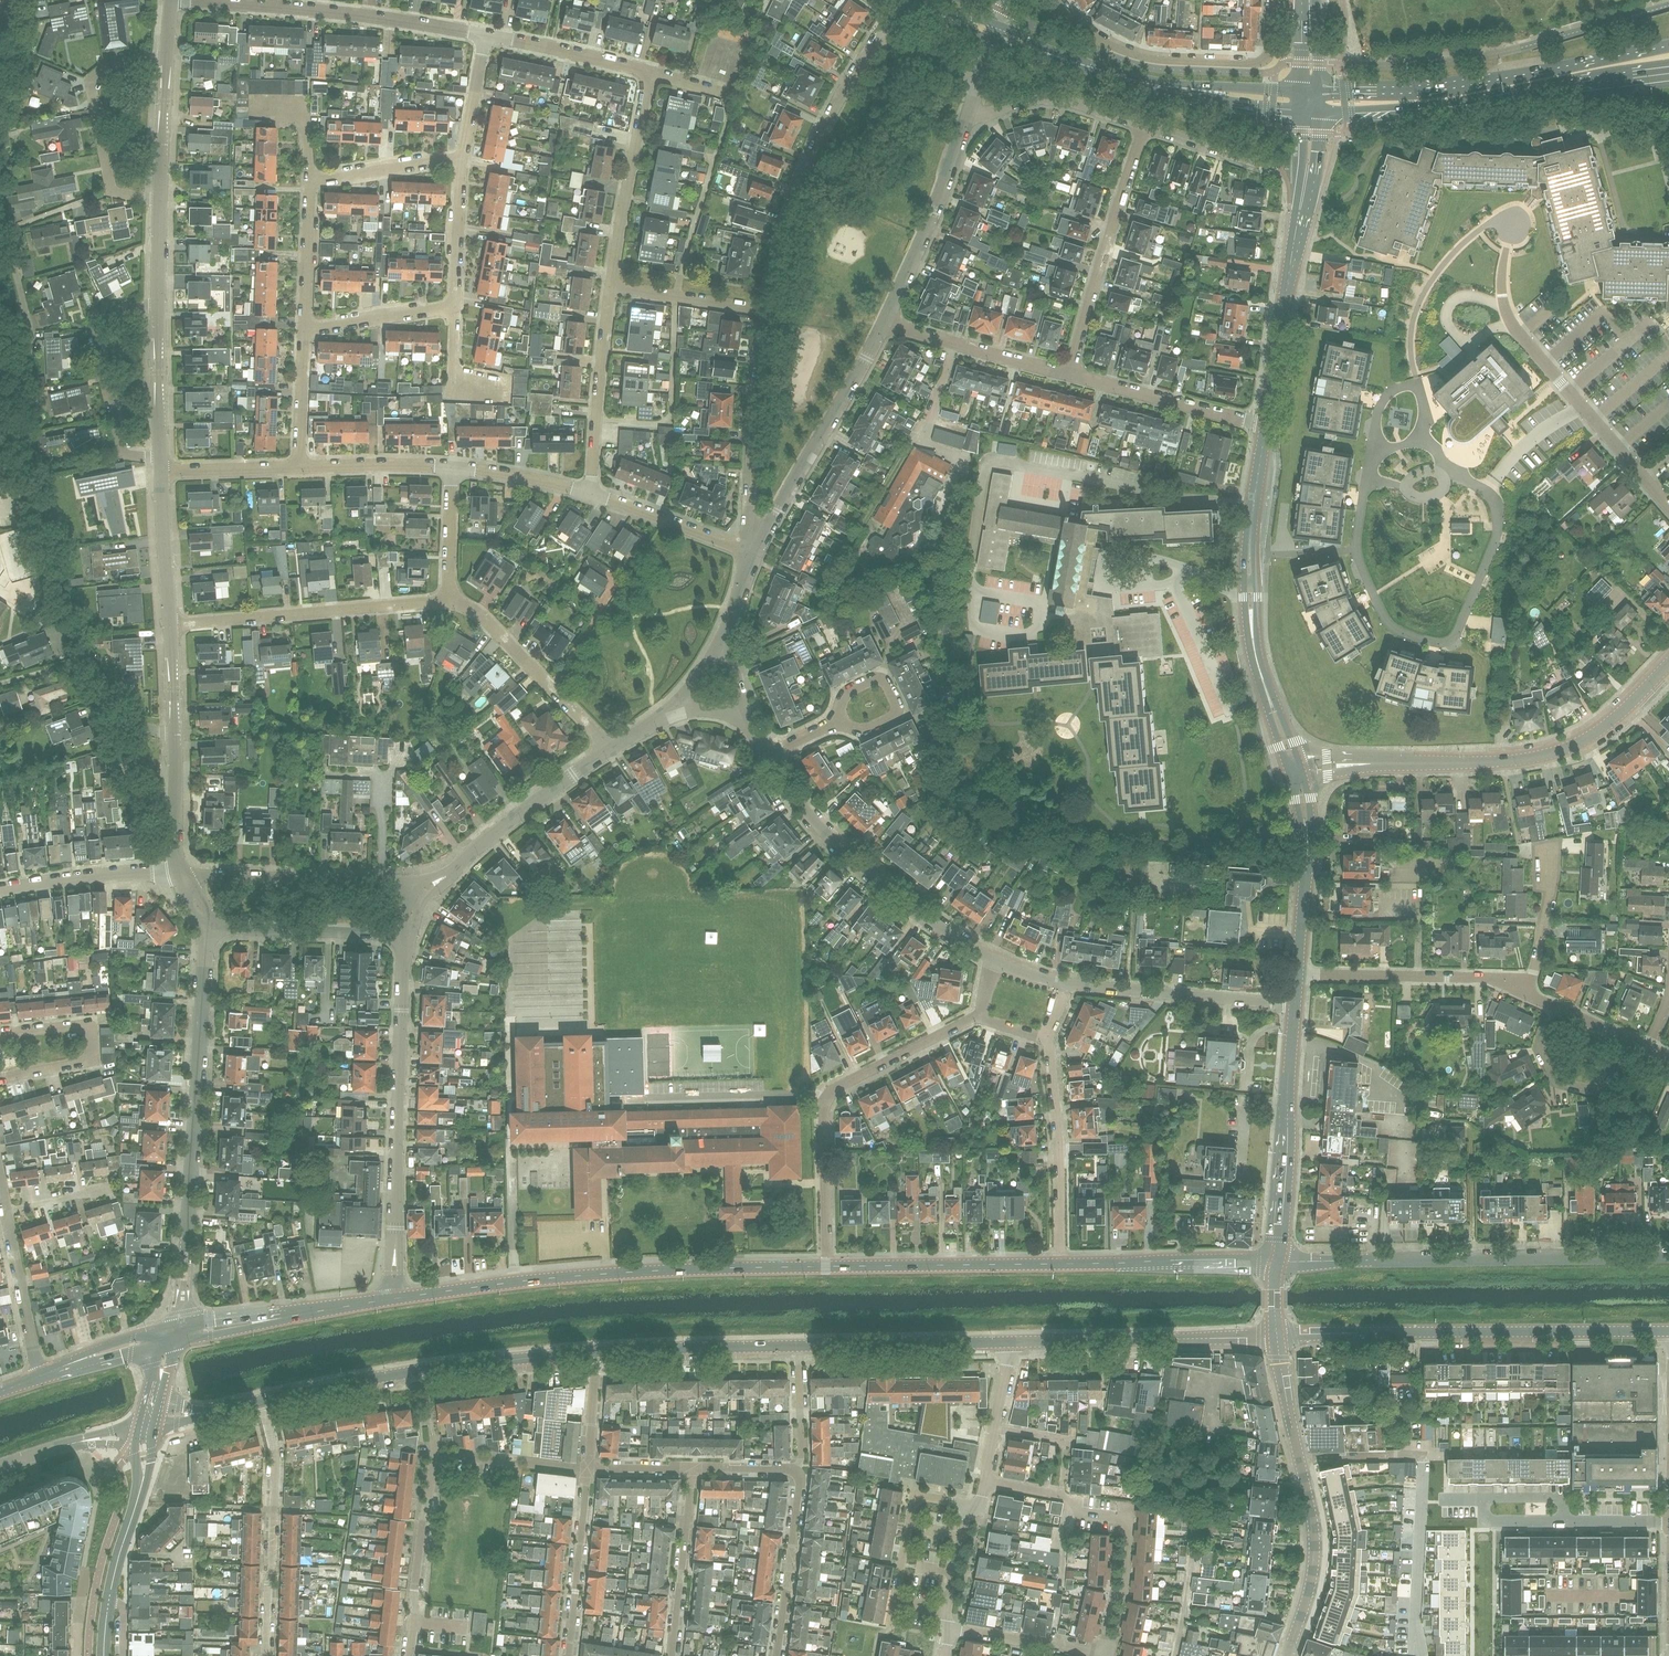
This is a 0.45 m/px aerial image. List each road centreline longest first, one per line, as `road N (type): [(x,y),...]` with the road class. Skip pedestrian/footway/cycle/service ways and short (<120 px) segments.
road 1 (unclassified): [(119,724),(66,605),(23,475),(19,440),(32,342),(0,218)]
road 2 (secondary): [(827,1268),(535,1280),(394,1299)]
road 3 (residential): [(1376,433),(1357,568),(1401,640),(1443,644),(1459,629),(1495,541),(1491,492)]
road 4 (tertiary): [(596,1353),(1009,1343)]
road 5 (residential): [(764,312),(807,162),(875,41),(977,84)]
road 6 (residential): [(175,1328),(206,926)]
road 7 (unclassified): [(1668,1257),(1280,1262)]
road 8 (residential): [(394,1299),(404,934)]
road 9 (secondary): [(1668,48),(1432,88),(1311,90)]
road 10 (secondary): [(1311,112),(1442,105),(1668,72)]
road 11 (residential): [(827,1268),(826,1102),(980,1015)]
road 12 (secondary): [(1291,758),(1256,666),(1251,628),(1249,549),(1265,425)]
road 13 (tertiary): [(263,1401),(387,1376),(596,1353)]
road 14 (unclassified): [(1278,1334),(1315,1542),(1288,1655)]
road 15 (residential): [(170,0),(485,35)]
road 16 (secondary): [(1265,425),(1311,112)]
road 17 (tertiary): [(1387,762),(1502,762),(1568,747),(1609,723),(1668,662)]
road 18 (residential): [(997,960),(886,886),(806,810),(769,757)]
road 19 (residential): [(305,326),(453,307),(461,161)]
road 20 (residential): [(1272,0),(1270,52),(1256,65),(1143,58),(1091,35),(1057,0)]
road 21 (residential): [(170,626),(450,602)]
road 22 (tertiary): [(1009,1343),(1278,1334)]
road 23 (residential): [(749,553),(884,323)]
road 24 (residential): [(1146,127),(1064,375)]
road 25 (secondary): [(1280,1262),(1295,1004)]
road 26 (residential): [(268,1655),(276,1449),(263,1401)]
road 27 (unclassified): [(429,887),(181,875)]
road 28 (residential): [(749,553),(764,312)]
road 29 (residential): [(167,55),(107,67),(92,87),(113,190),(158,201)]
road 30 (secondary): [(1063,1264),(827,1268)]
road 31 (residential): [(1295,1004),(1065,982)]
road 32 (residential): [(1523,991),(1496,979),(1298,975)]
road 33 (residential): [(1063,1264),(1047,1037)]
road 34 (residential): [(429,887),(607,749)]
road 35 (secondary): [(1280,1262),(1063,1264)]
road 36 (residential): [(607,749),(472,611),(450,602)]
road 37 (residential): [(884,323),(963,123)]
road 38 (residential): [(609,285),(644,73)]
road 39 (residential): [(1175,1655),(1194,1510),(1131,1504)]
road 40 (residential): [(587,493),(609,285)]
road 41 (residential): [(1064,375),(1265,425)]
road 42 (residential): [(0,1079),(85,1062),(92,1042),(75,1027),(0,1035)]
road 43 (residential): [(407,1649),(435,1450)]
road 44 (residential): [(206,926),(404,934)]
road 45 (secondary): [(1298,975),(1309,835),(1298,783)]
road 46 (residential): [(963,123),(1026,102),(1056,101),(1146,127)]
road 47 (residential): [(776,1655),(799,1469)]
road 48 (residential): [(670,1655),(693,1469)]
road 49 (residential): [(884,323),(1064,375)]
road 50 (residential): [(567,1655),(588,1469)]
road 51 (residential): [(1627,1039),(1602,1087),(1560,1086),(1537,1045),(1554,1008)]
road 52 (residential): [(0,889),(181,875)]
road 53 (residential): [(160,457),(121,452),(92,320)]
road 54 (residential): [(1424,1334),(1425,1349),(1583,1349)]
road 55 (residential): [(1131,1504),(1119,1503),(1117,1517),(1069,1511),(1070,1497),(987,1482)]
road 56 (residential): [(749,553),(587,493)]
road 57 (secondary): [(1144,82),(1212,103),(1311,112)]
road 58 (secondary): [(1311,90),(1144,82)]
road 59 (residential): [(40,1377),(6,1214)]
road 60 (residential): [(485,35),(644,73)]
road 61 (residential): [(1099,1653),(1112,1592),(1125,1590),(1131,1504)]
road 62 (secondary): [(1424,1334),(1583,1332)]
road 63 (residential): [(764,312),(609,285)]
road 64 (residential): [(170,626),(160,472)]
road 65 (residential): [(588,1469),(435,1450)]
road 66 (residential): [(452,467),(299,468)]
road 67 (residential): [(310,181),(461,161)]
road 68 (residential): [(160,457),(158,305)]
road 69 (residential): [(1523,991),(1545,940),(1546,845)]
road 70 (residential): [(1509,318),(1468,339),(1449,324),(1448,311),(1462,296),(1504,304)]
road 71 (residential): [(158,201),(167,55)]
road 72 (secondary): [(1278,1334),(1424,1334)]
road 73 (residential): [(181,875),(173,730)]
road 74 (residential): [(305,326),(310,181)]
road 75 (residential): [(828,726),(852,691),(879,678),(891,711),(856,724)]
road 76 (residential): [(949,1501),(914,1495),(894,1601)]
road 77 (residential): [(299,468),(305,326)]
road 78 (residential): [(987,1482),(1009,1343)]
road 79 (residential): [(299,468),(160,472)]
road 80 (residential): [(587,493),(452,467)]
road 81 (residential): [(1419,385),(1416,320),(1450,257)]
road 82 (residential): [(450,602),(452,467)]
road 83 (unclassified): [(147,854),(119,724)]
road 84 (residential): [(1668,504),(1581,405)]
road 85 (unclassified): [(0,125),(29,0)]
road 86 (residential): [(461,161),(485,35)]
road 87 (residential): [(310,181),(306,105),(255,104)]
road 88 (residential): [(1581,405),(1513,459),(1491,492)]
road 89 (secondary): [(108,1601),(143,1483)]
road 90 (residential): [(1146,127),(1260,163)]

